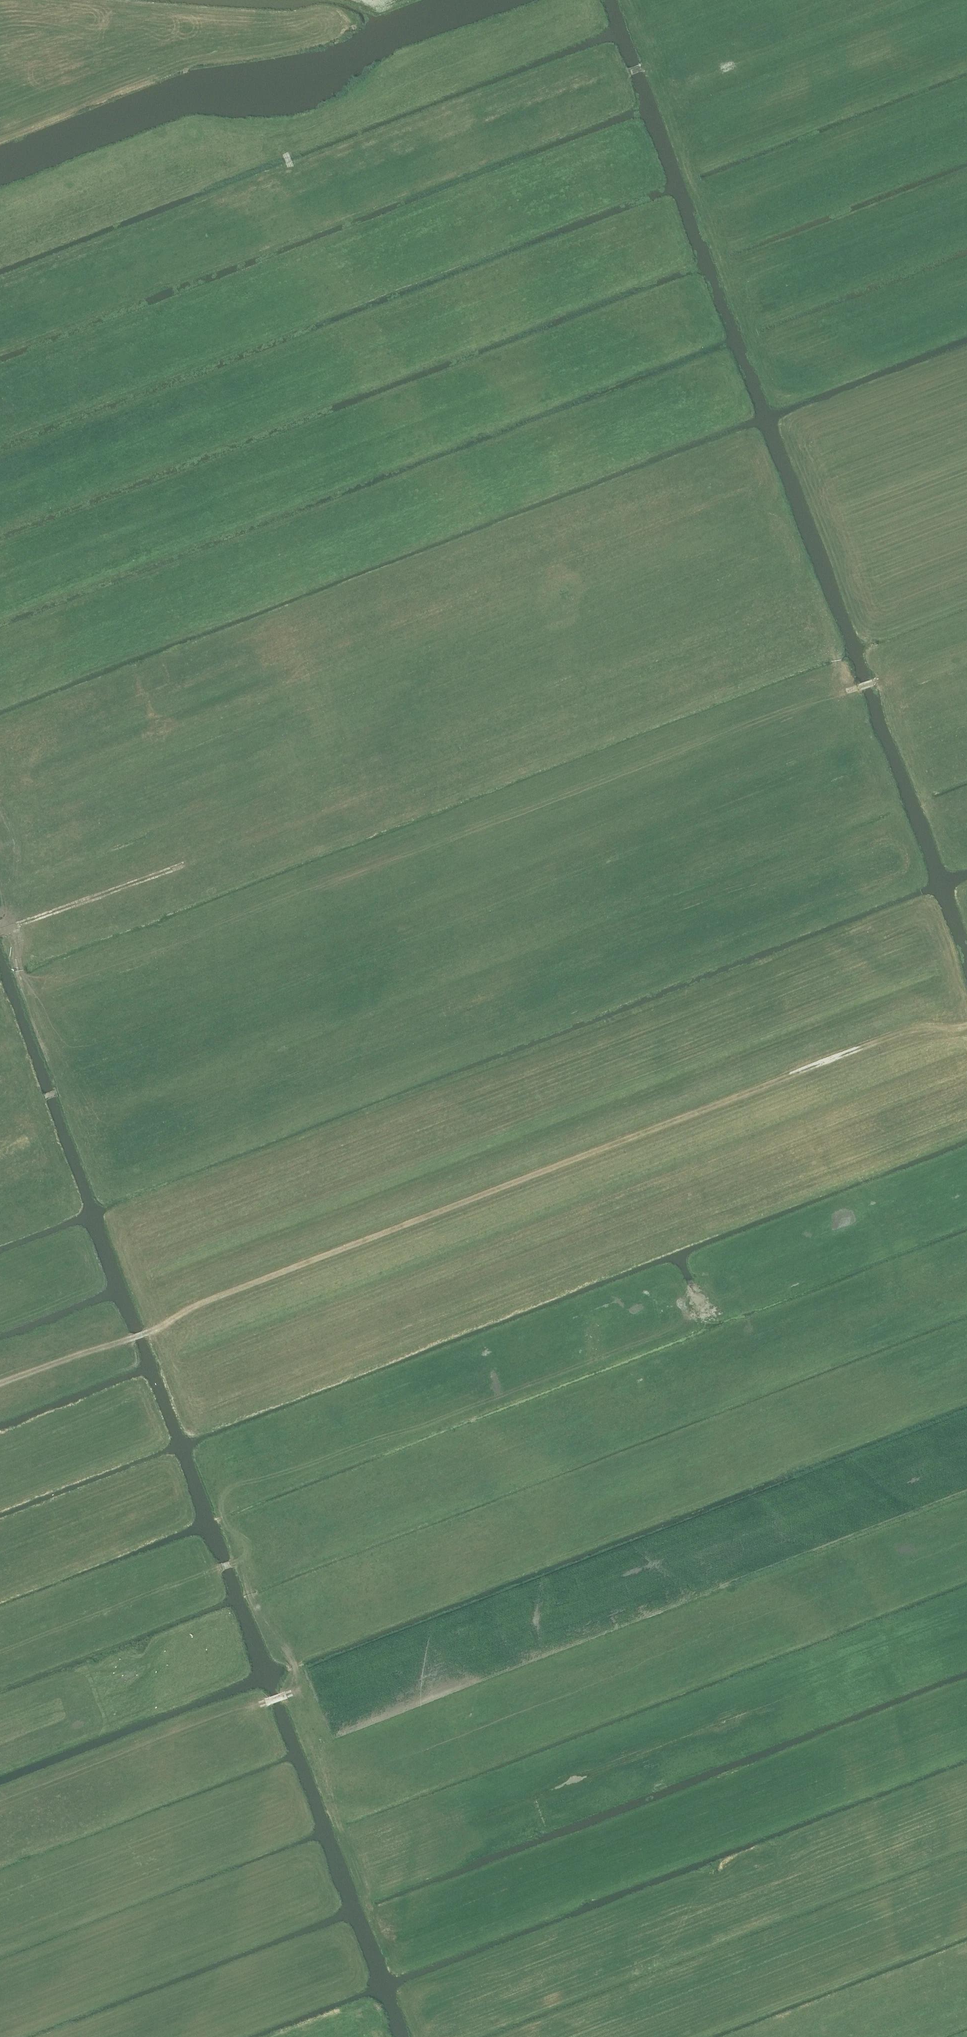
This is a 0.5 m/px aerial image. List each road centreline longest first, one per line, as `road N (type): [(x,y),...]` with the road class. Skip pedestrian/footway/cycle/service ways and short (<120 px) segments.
road 1 (track): [(0,1386),(917,1021),(966,1022)]

